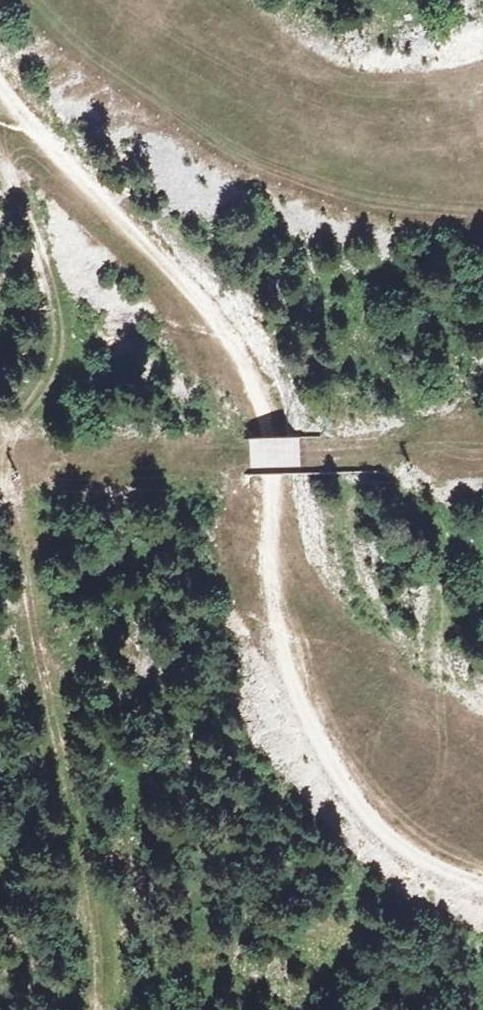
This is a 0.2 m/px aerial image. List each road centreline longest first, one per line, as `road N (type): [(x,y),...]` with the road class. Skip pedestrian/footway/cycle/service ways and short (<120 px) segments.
road 1 (track): [(482,886),(404,848),(369,819),(295,697),(268,594),(271,423),(232,340),(154,251),(61,168),(0,94)]
road 2 (track): [(106,1009),(104,954),(33,690),(17,544),(21,442),(62,357),(40,263),(0,158)]

